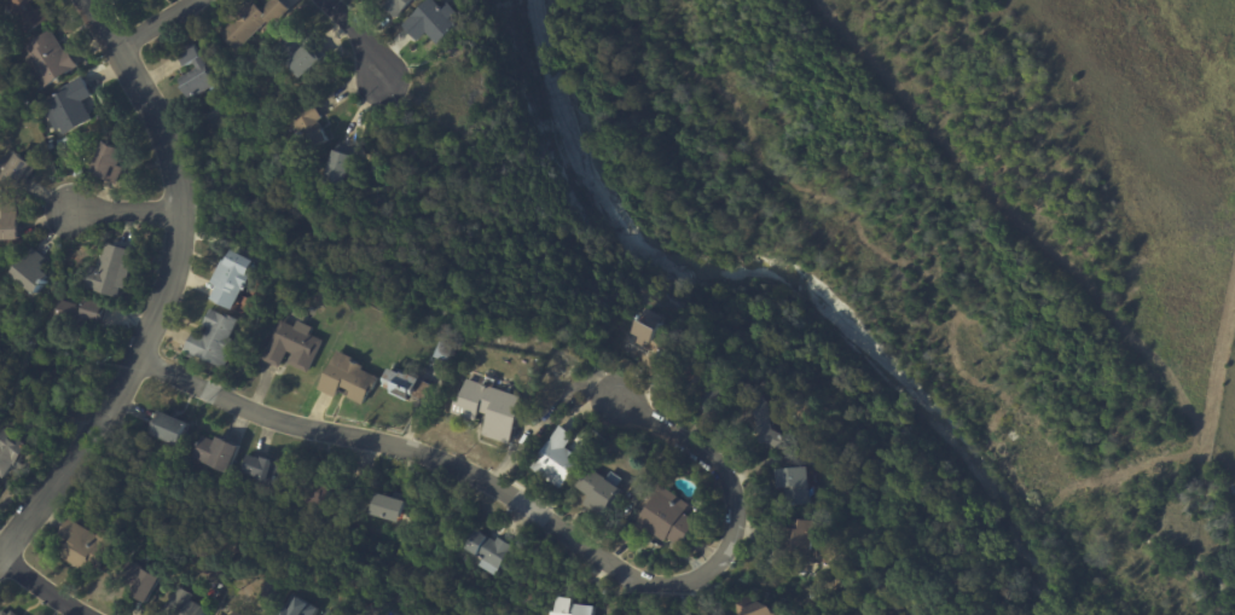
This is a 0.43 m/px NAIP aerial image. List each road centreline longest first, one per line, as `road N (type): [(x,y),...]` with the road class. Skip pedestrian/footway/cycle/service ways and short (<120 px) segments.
road 1 (residential): [(143,370),(269,427),(441,462),(512,499),(644,588),(679,590),(715,576),(743,530),(741,500),(726,476),(625,401)]
road 2 (residential): [(0,569),(143,370),(176,289),(189,233),(170,138),(91,0)]

